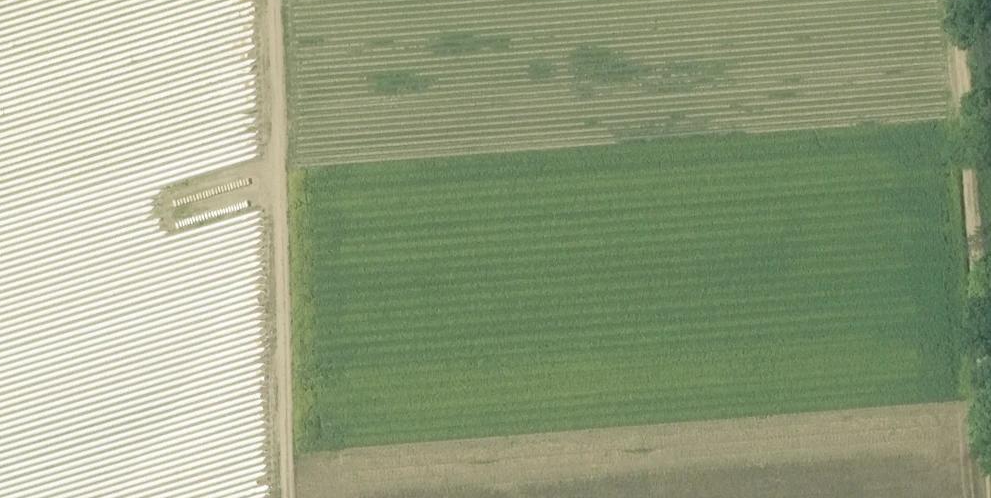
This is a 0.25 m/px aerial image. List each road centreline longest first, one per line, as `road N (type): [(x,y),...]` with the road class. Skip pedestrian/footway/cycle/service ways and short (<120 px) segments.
road 1 (track): [(288,497),(273,0)]
road 2 (track): [(990,493),(965,0)]

